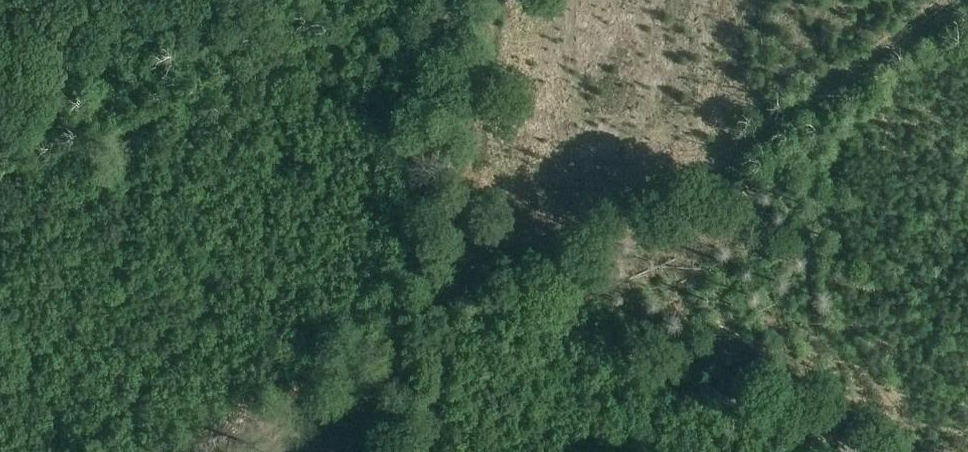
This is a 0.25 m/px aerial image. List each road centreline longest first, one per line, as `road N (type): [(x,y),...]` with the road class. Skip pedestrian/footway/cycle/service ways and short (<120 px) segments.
road 1 (track): [(470,291),(689,190),(875,76),(965,0)]
road 2 (track): [(863,451),(470,291),(423,325)]
road 3 (track): [(423,325),(457,42)]
road 4 (track): [(261,451),(423,325)]
road 5 (track): [(423,325),(402,451)]

